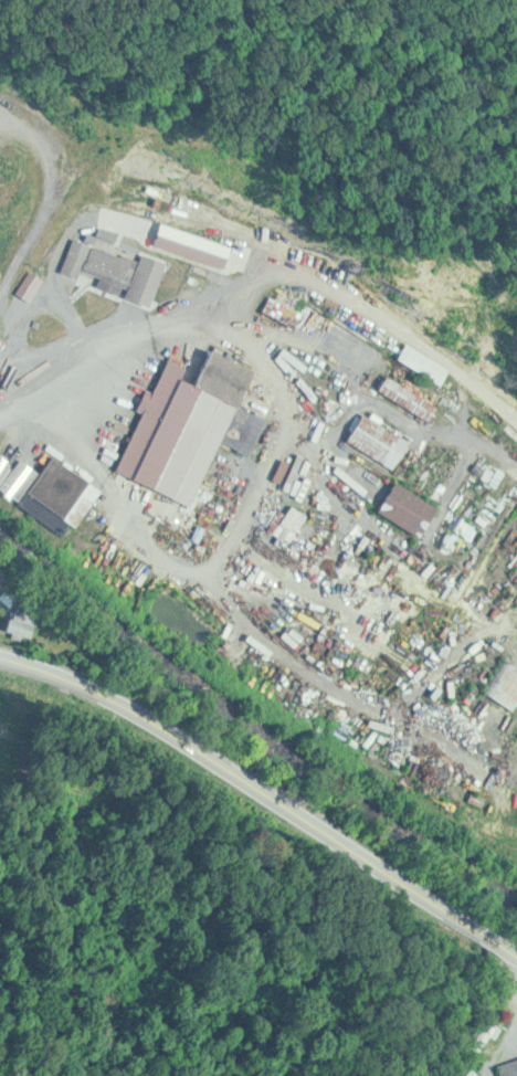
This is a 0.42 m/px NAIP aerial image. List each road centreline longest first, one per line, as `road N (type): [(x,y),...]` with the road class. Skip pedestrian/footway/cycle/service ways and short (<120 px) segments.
road 1 (primary): [(516,955),(129,706),(0,655)]

